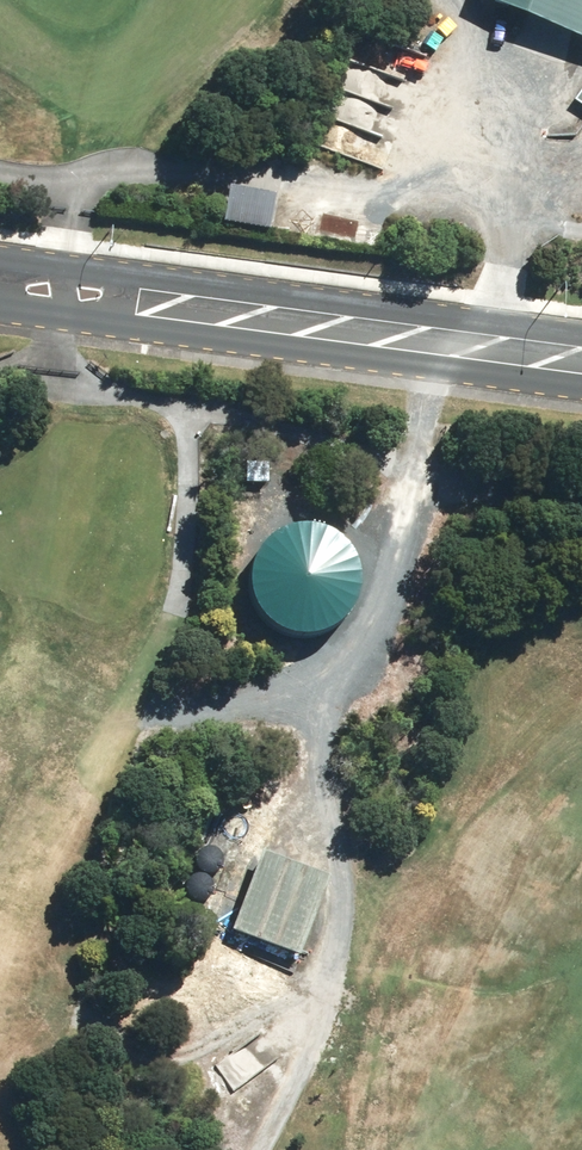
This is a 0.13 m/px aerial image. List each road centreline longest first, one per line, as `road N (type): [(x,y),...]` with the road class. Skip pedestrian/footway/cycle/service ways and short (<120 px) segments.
road 1 (tertiary): [(581,358),(0,281)]

